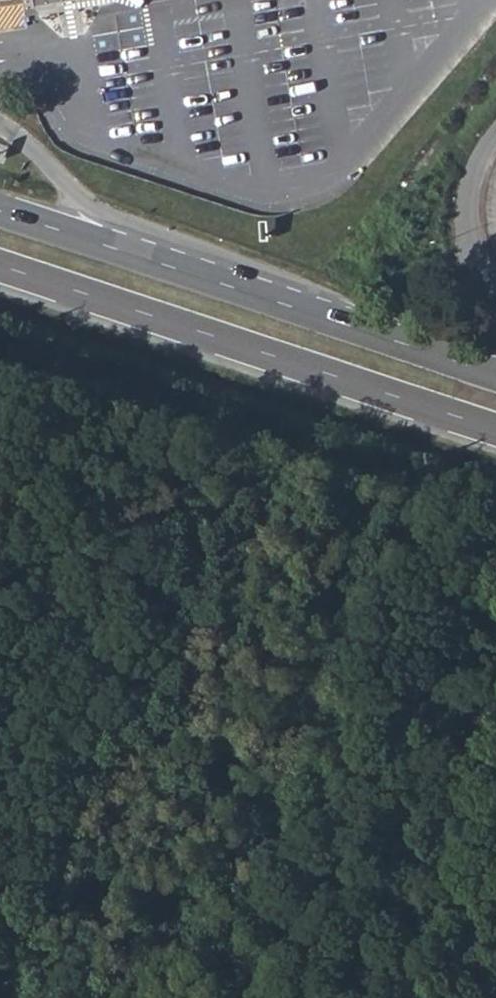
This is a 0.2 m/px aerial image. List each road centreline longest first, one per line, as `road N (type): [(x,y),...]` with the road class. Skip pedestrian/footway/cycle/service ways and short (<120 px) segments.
road 1 (secondary): [(0,268),(495,433)]
road 2 (secondary): [(309,316),(0,213)]
road 3 (residential): [(495,86),(309,316)]
road 4 (secondary): [(495,379),(309,316)]
road 5 (residential): [(495,289),(467,238),(465,205),(495,133)]

